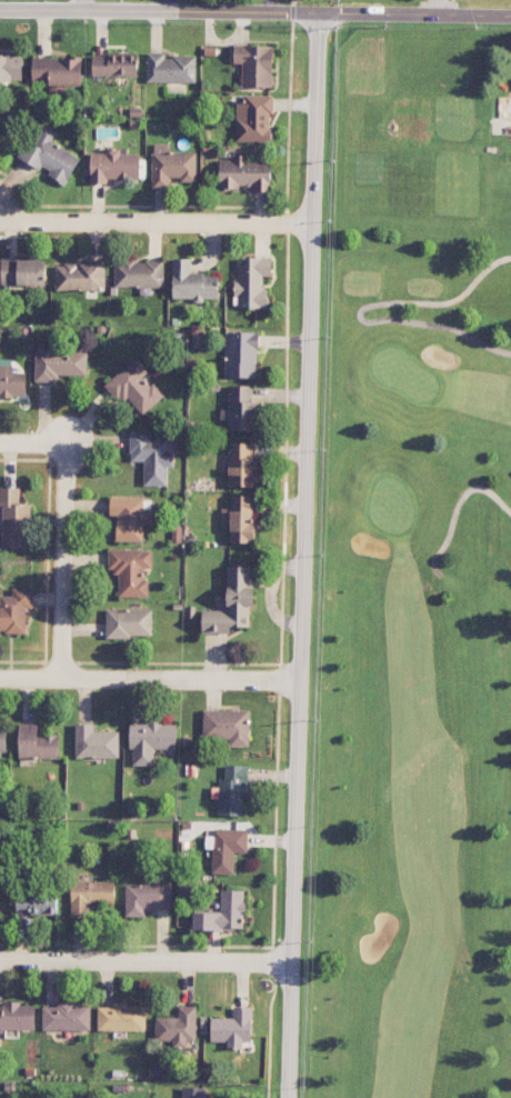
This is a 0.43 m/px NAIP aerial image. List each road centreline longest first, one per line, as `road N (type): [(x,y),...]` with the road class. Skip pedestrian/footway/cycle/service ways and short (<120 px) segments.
road 1 (tertiary): [(320,12),(288,1097)]
road 2 (tertiary): [(510,18),(0,10)]
road 3 (residential): [(313,223),(19,220),(0,210)]
road 4 (residential): [(0,676),(301,679)]
road 5 (residential): [(0,959),(291,961)]
road 6 (residential): [(61,677),(67,442)]

